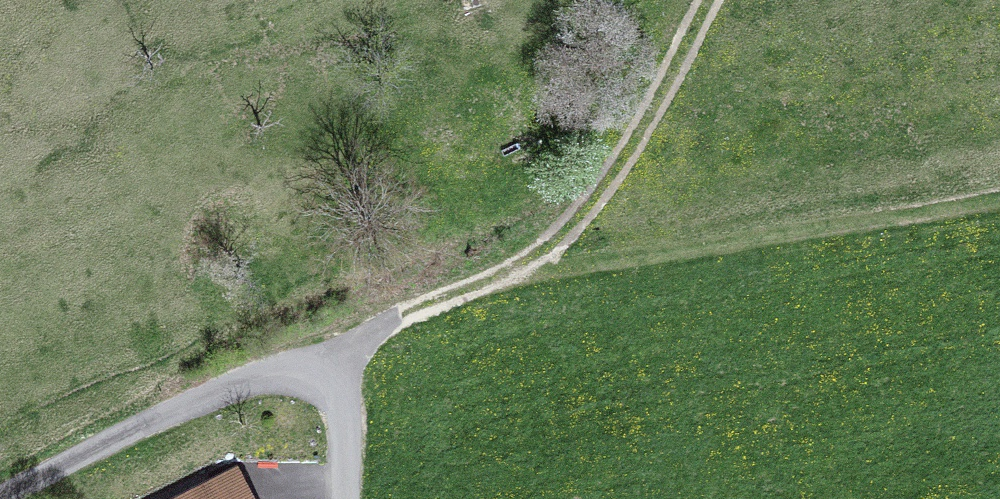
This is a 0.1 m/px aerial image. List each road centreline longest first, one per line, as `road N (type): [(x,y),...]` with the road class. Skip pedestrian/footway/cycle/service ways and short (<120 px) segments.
road 1 (residential): [(0,497),(231,388),(340,372),(346,498)]
road 2 (track): [(529,258),(862,230),(999,200)]
road 3 (track): [(529,258),(589,206),(644,127),(713,0)]
road 4 (track): [(340,372),(411,310),(529,258)]

